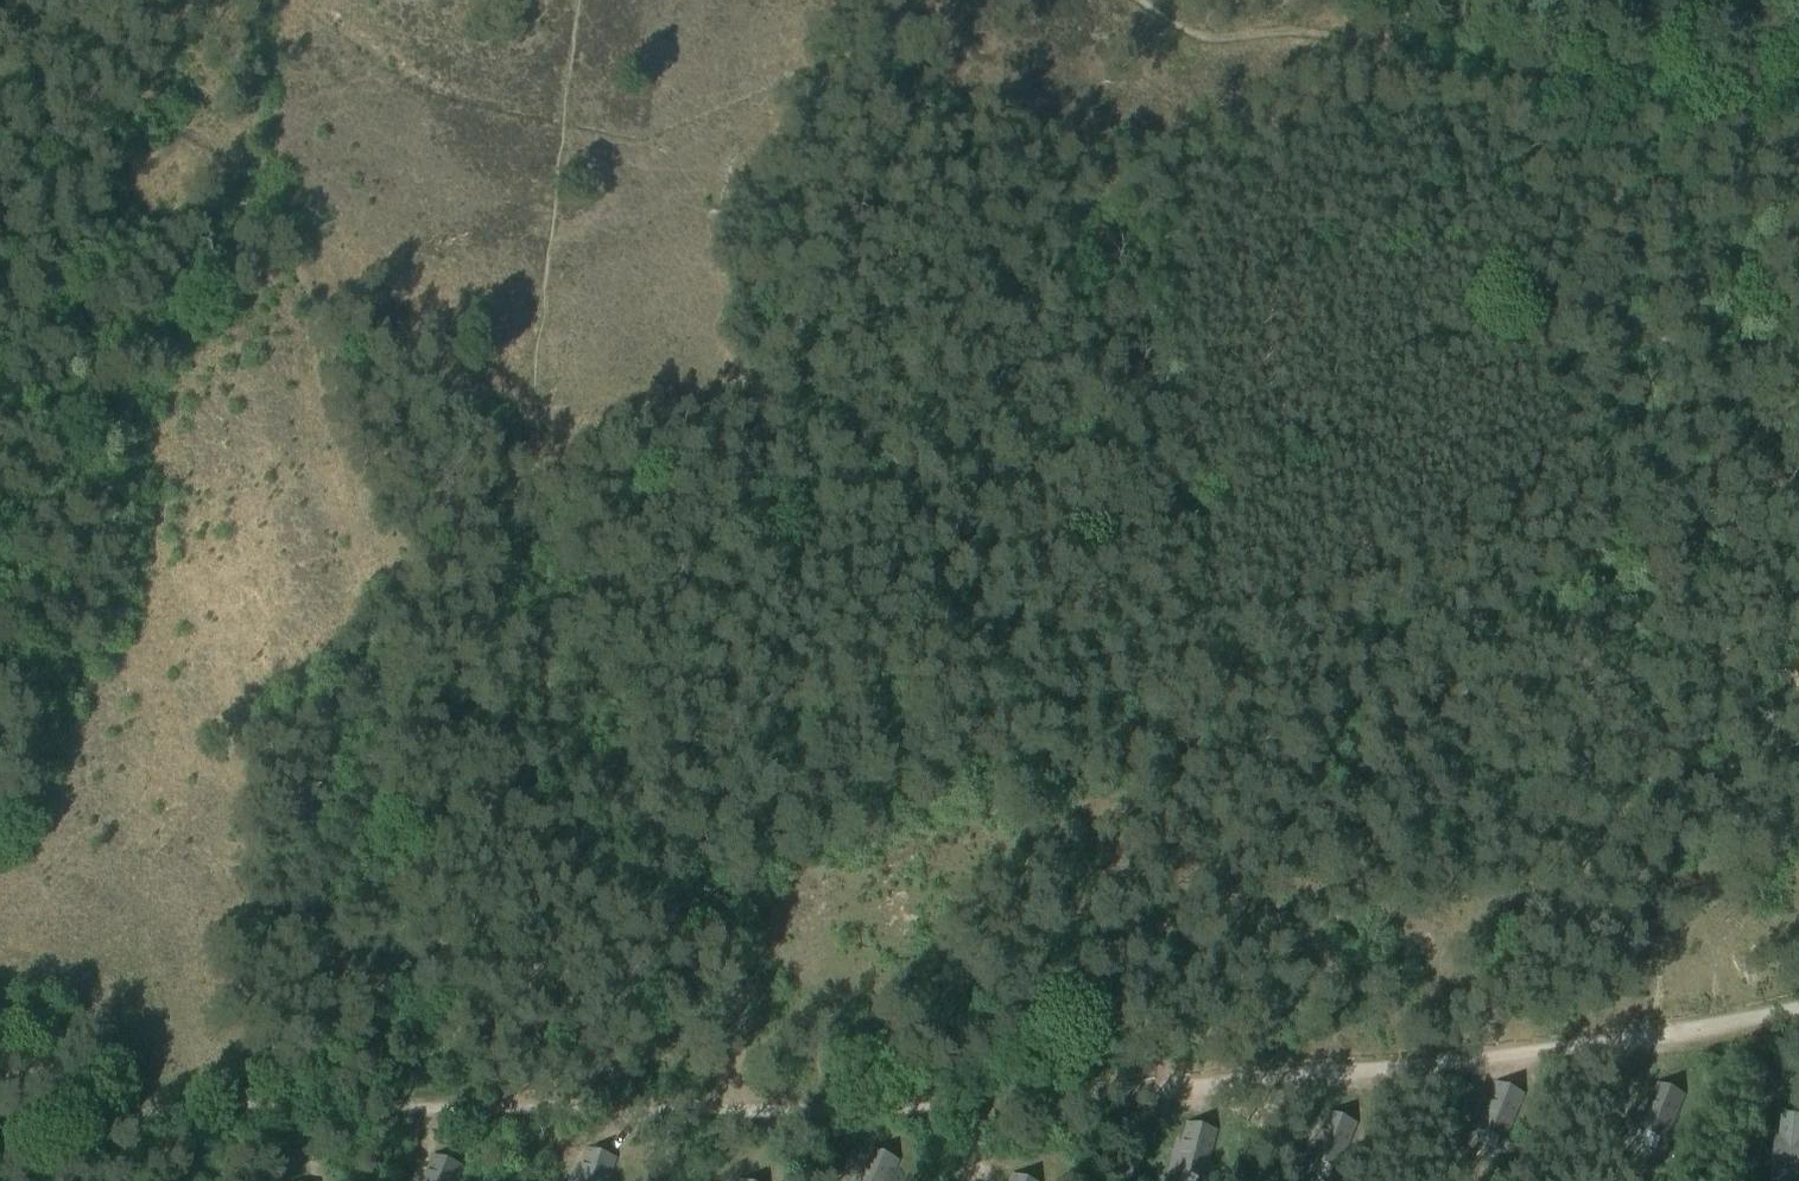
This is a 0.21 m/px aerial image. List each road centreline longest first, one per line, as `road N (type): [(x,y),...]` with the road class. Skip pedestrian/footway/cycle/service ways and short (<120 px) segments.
road 1 (track): [(1209,35),(1158,183),(1176,460),(1220,666),(1703,847),(1798,875)]
road 2 (track): [(1143,0),(1209,35),(1290,27),(1515,78),(1798,115)]

